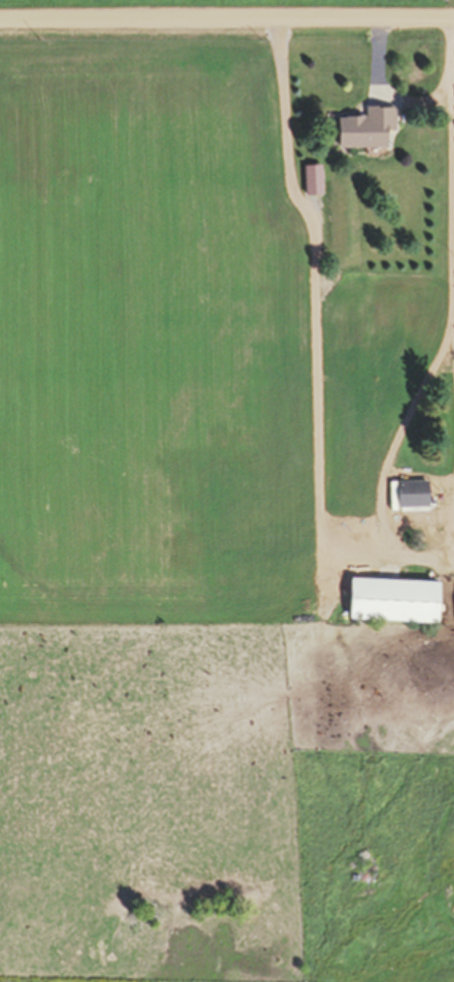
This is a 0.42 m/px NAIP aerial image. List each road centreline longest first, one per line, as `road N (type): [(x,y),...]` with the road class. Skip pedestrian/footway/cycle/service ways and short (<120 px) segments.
road 1 (residential): [(453,17),(0,17)]

